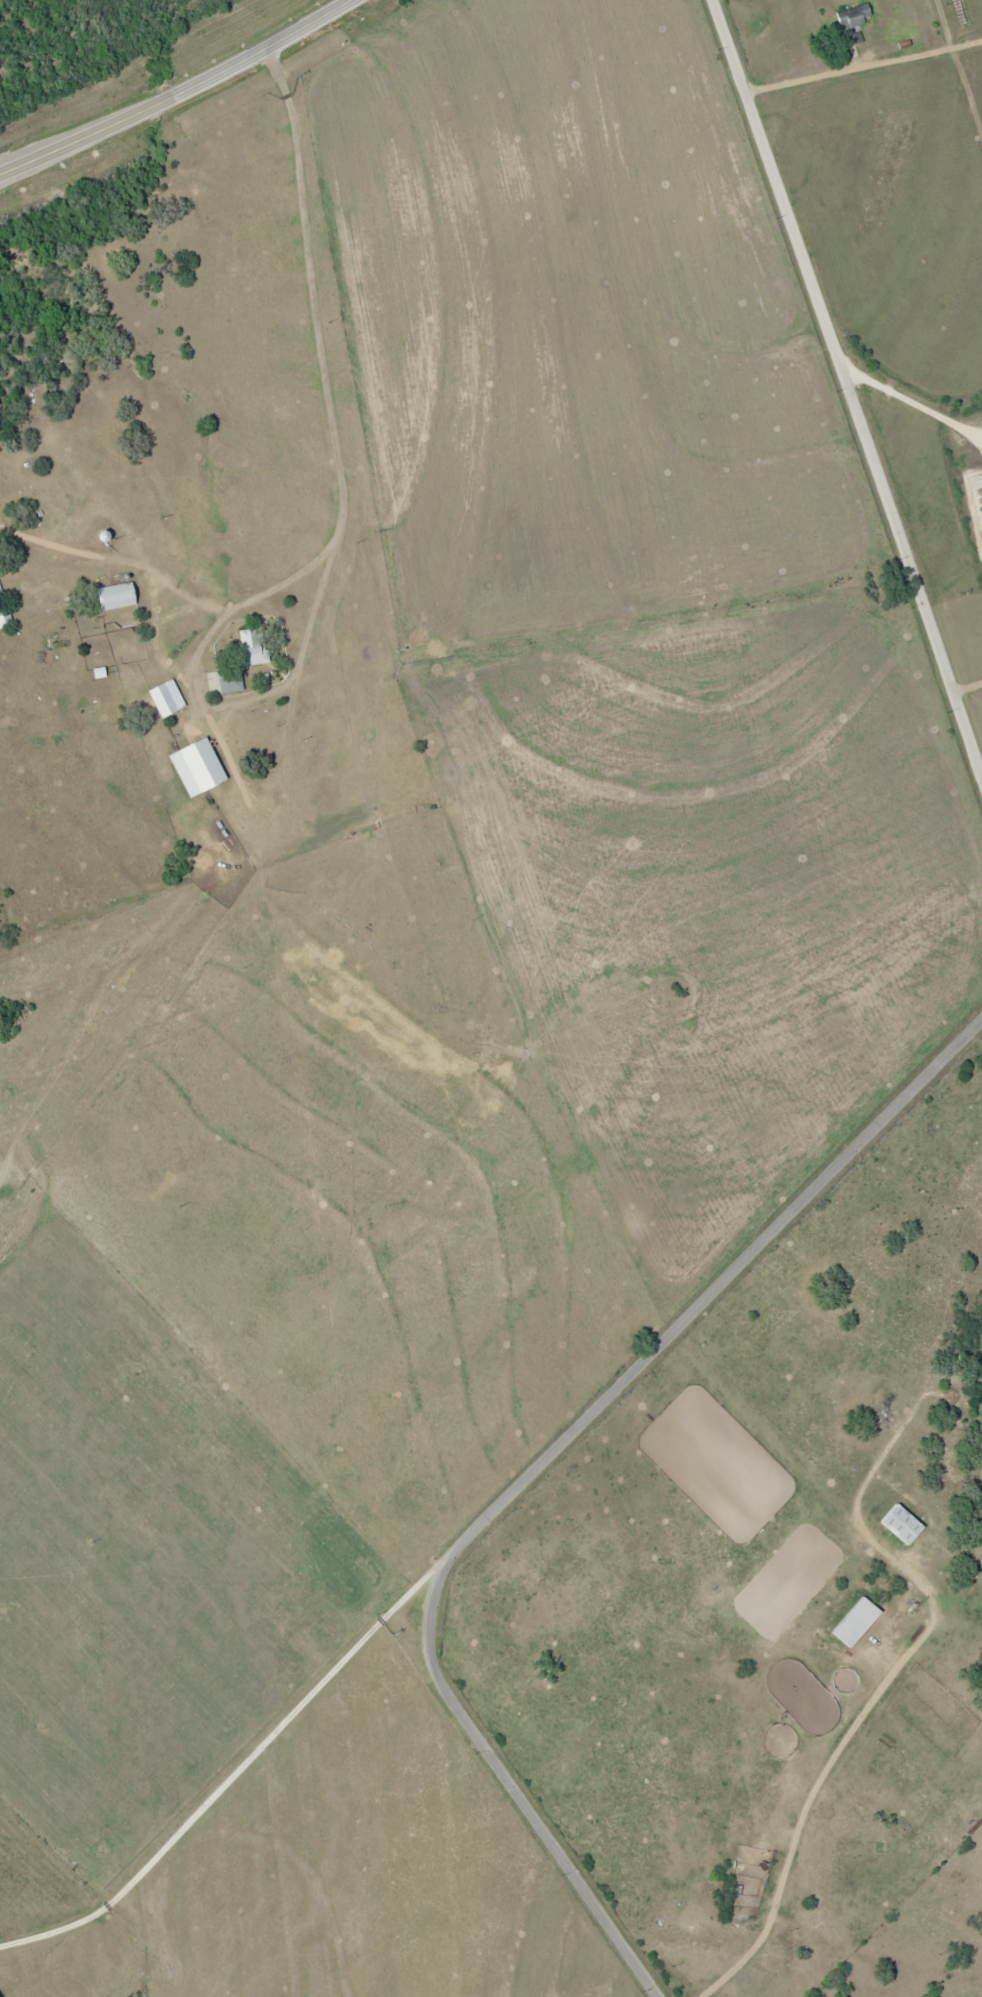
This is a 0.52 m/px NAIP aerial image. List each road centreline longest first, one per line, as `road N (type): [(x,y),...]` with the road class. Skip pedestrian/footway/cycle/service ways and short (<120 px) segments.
road 1 (residential): [(662,1996),(434,1664),(436,1582),(448,1553),(477,1521),(981,1015)]
road 2 (residential): [(981,776),(717,0)]
road 3 (secondary): [(0,170),(272,43),(345,0)]

